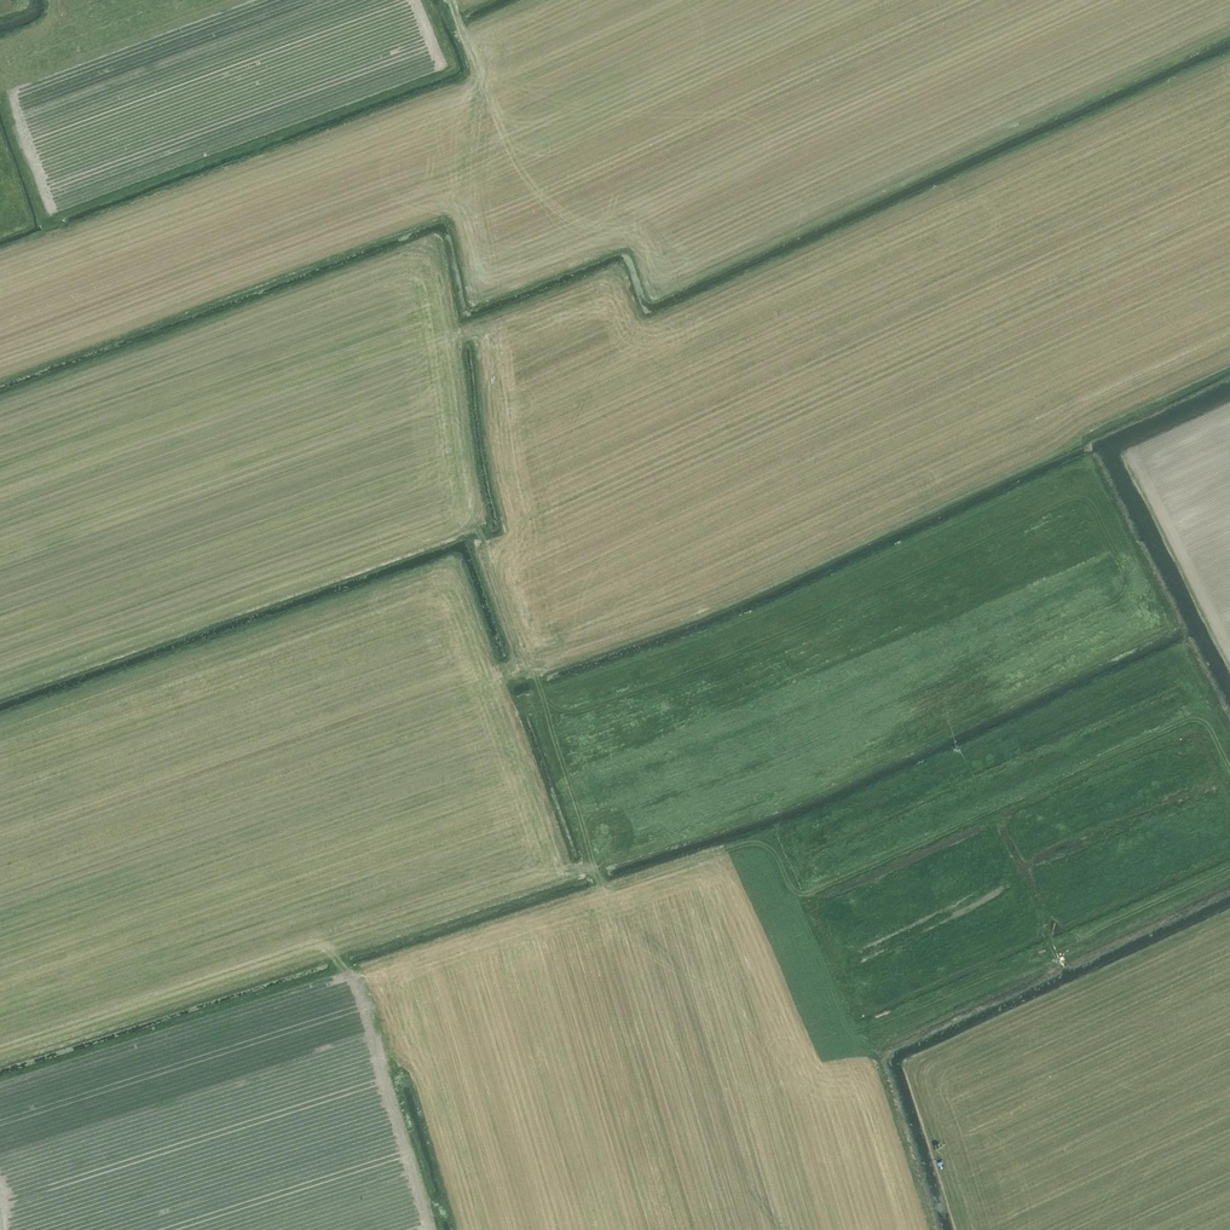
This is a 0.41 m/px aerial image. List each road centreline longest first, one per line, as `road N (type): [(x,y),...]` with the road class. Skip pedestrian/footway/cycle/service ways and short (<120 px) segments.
road 1 (track): [(527,666),(596,875),(598,920),(563,961),(421,1070),(284,1114),(0,1175)]

